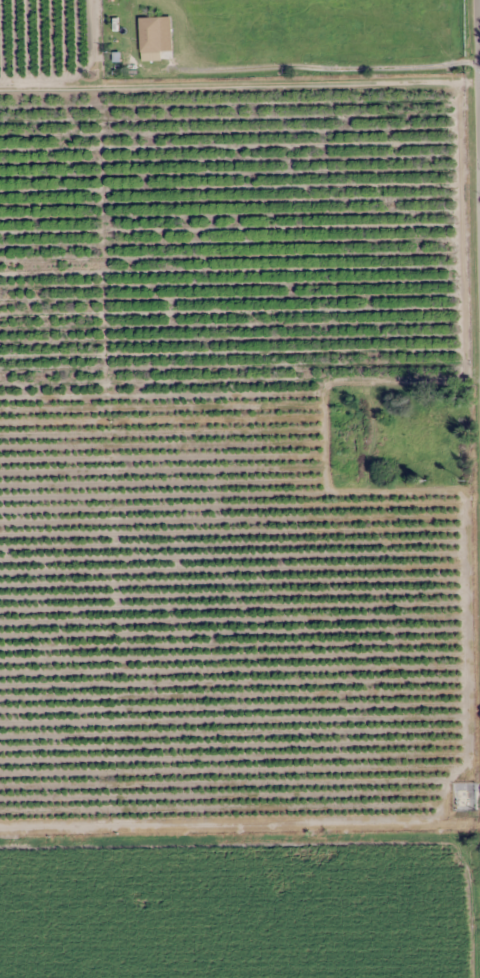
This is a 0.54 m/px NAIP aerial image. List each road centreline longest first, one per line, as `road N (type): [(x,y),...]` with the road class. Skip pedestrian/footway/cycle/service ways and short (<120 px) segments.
road 1 (track): [(0,62),(477,61)]

